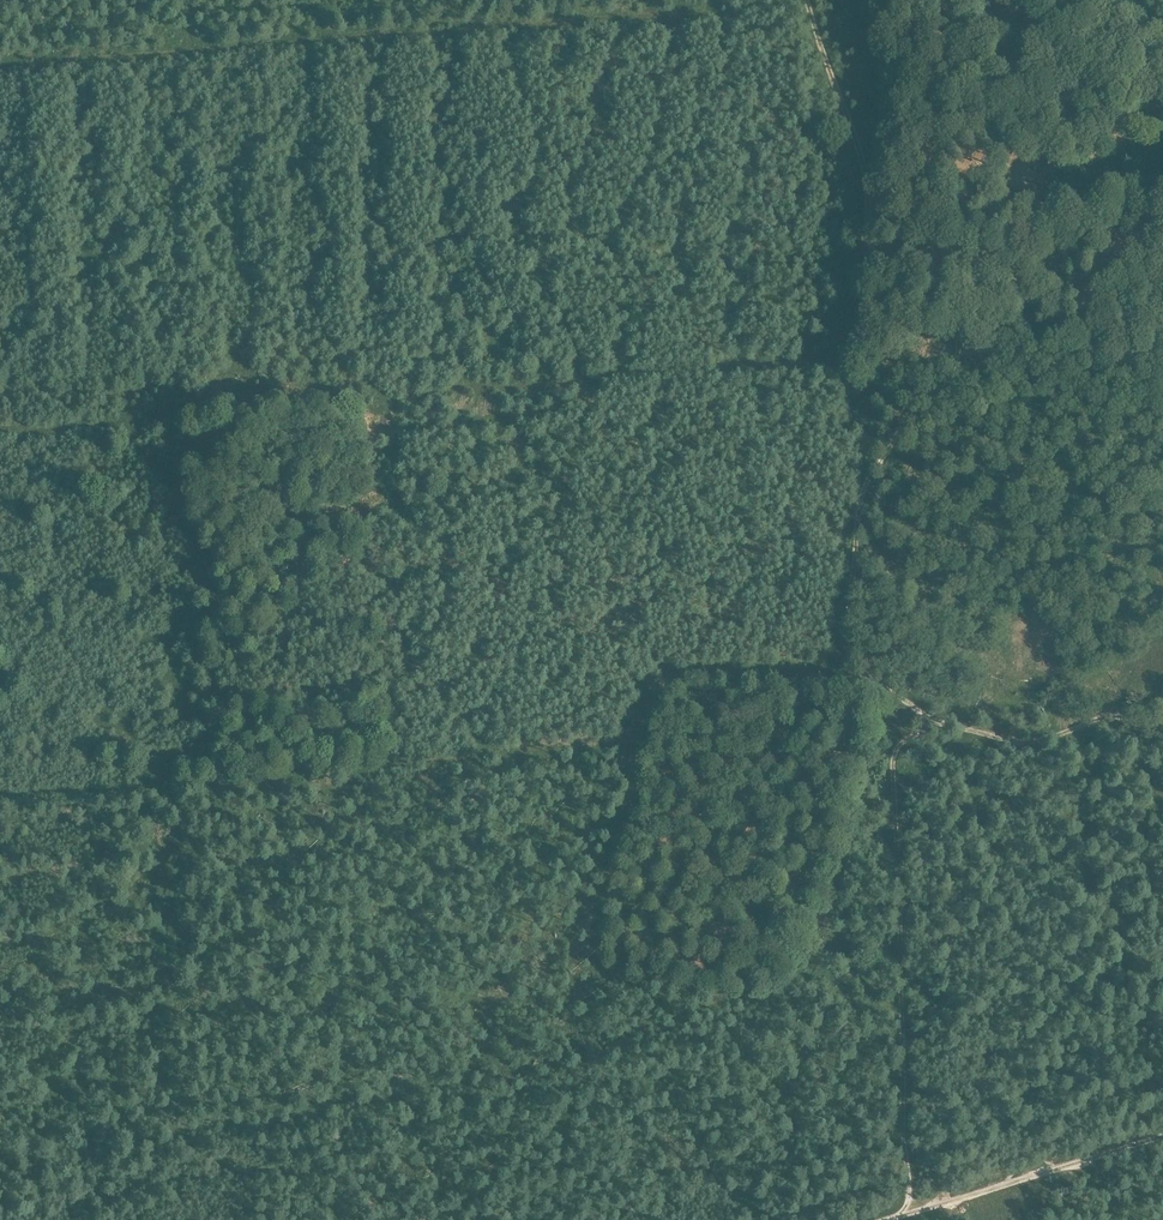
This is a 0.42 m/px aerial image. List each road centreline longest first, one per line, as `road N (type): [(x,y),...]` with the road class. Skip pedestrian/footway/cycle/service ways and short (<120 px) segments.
road 1 (track): [(906,1214),(892,761),(913,714),(845,641),(862,488),(917,398),(959,359),(960,334),(930,288),(866,255),(817,0)]
road 2 (track): [(1162,1135),(906,1214)]
road 3 (track): [(913,714),(999,741),(1064,736),(1109,719),(1162,725)]

